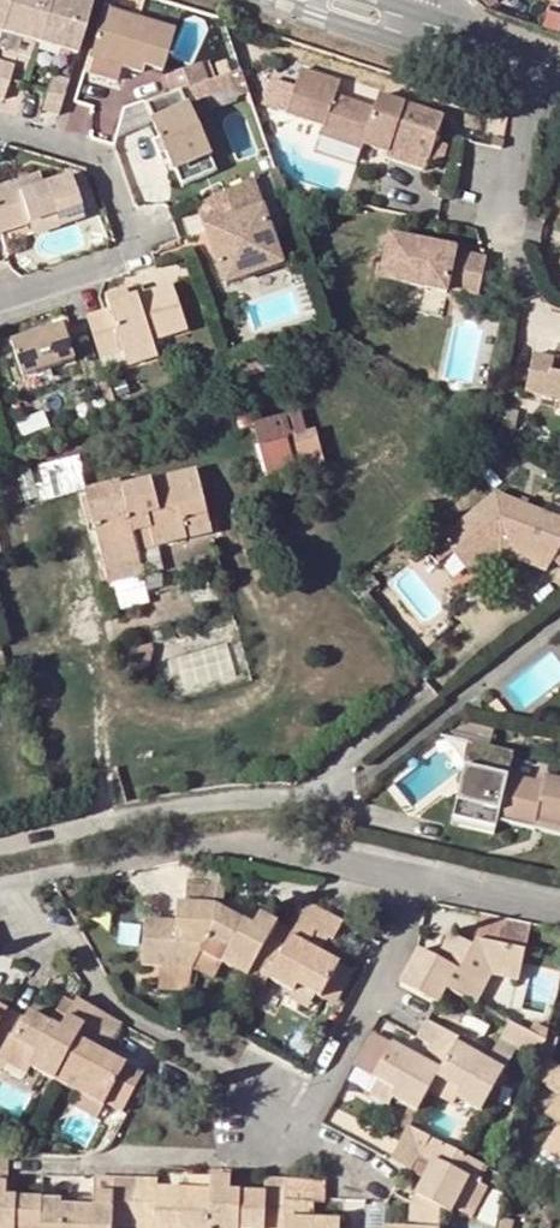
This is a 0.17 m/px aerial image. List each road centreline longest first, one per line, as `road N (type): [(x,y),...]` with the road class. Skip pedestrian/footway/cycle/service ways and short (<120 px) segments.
road 1 (residential): [(24,881),(79,968),(126,1016),(279,1109),(308,1111),(434,884)]
road 2 (residential): [(434,884),(258,842),(24,881)]
road 3 (residential): [(0,295),(136,255),(104,163),(0,129)]
road 4 (tertiary): [(272,0),(445,52)]
road 5 (residential): [(559,903),(434,884)]
road 6 (tertiary): [(445,52),(559,99)]

